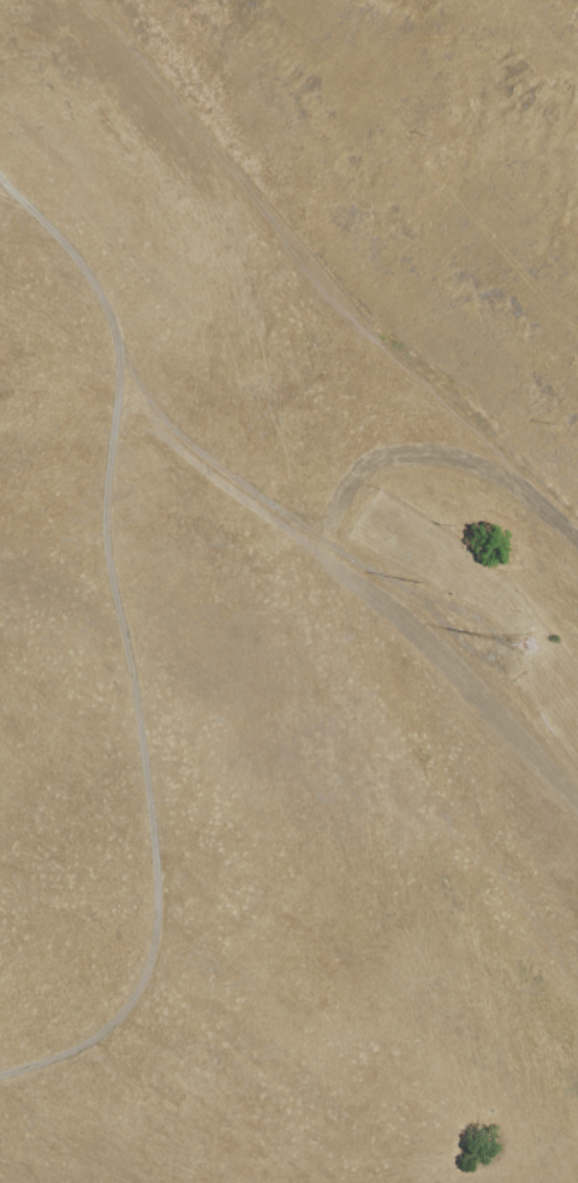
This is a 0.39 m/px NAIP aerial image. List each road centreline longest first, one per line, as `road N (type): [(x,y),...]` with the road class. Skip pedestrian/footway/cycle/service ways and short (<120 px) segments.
road 1 (track): [(0,1074),(82,1046),(111,1026),(148,969),(154,915),(136,694),(111,563),(107,491),(120,353),(102,292),(0,169)]
road 2 (track): [(114,329),(178,438),(302,527),(500,636),(493,652),(478,655),(451,637),(427,599)]

